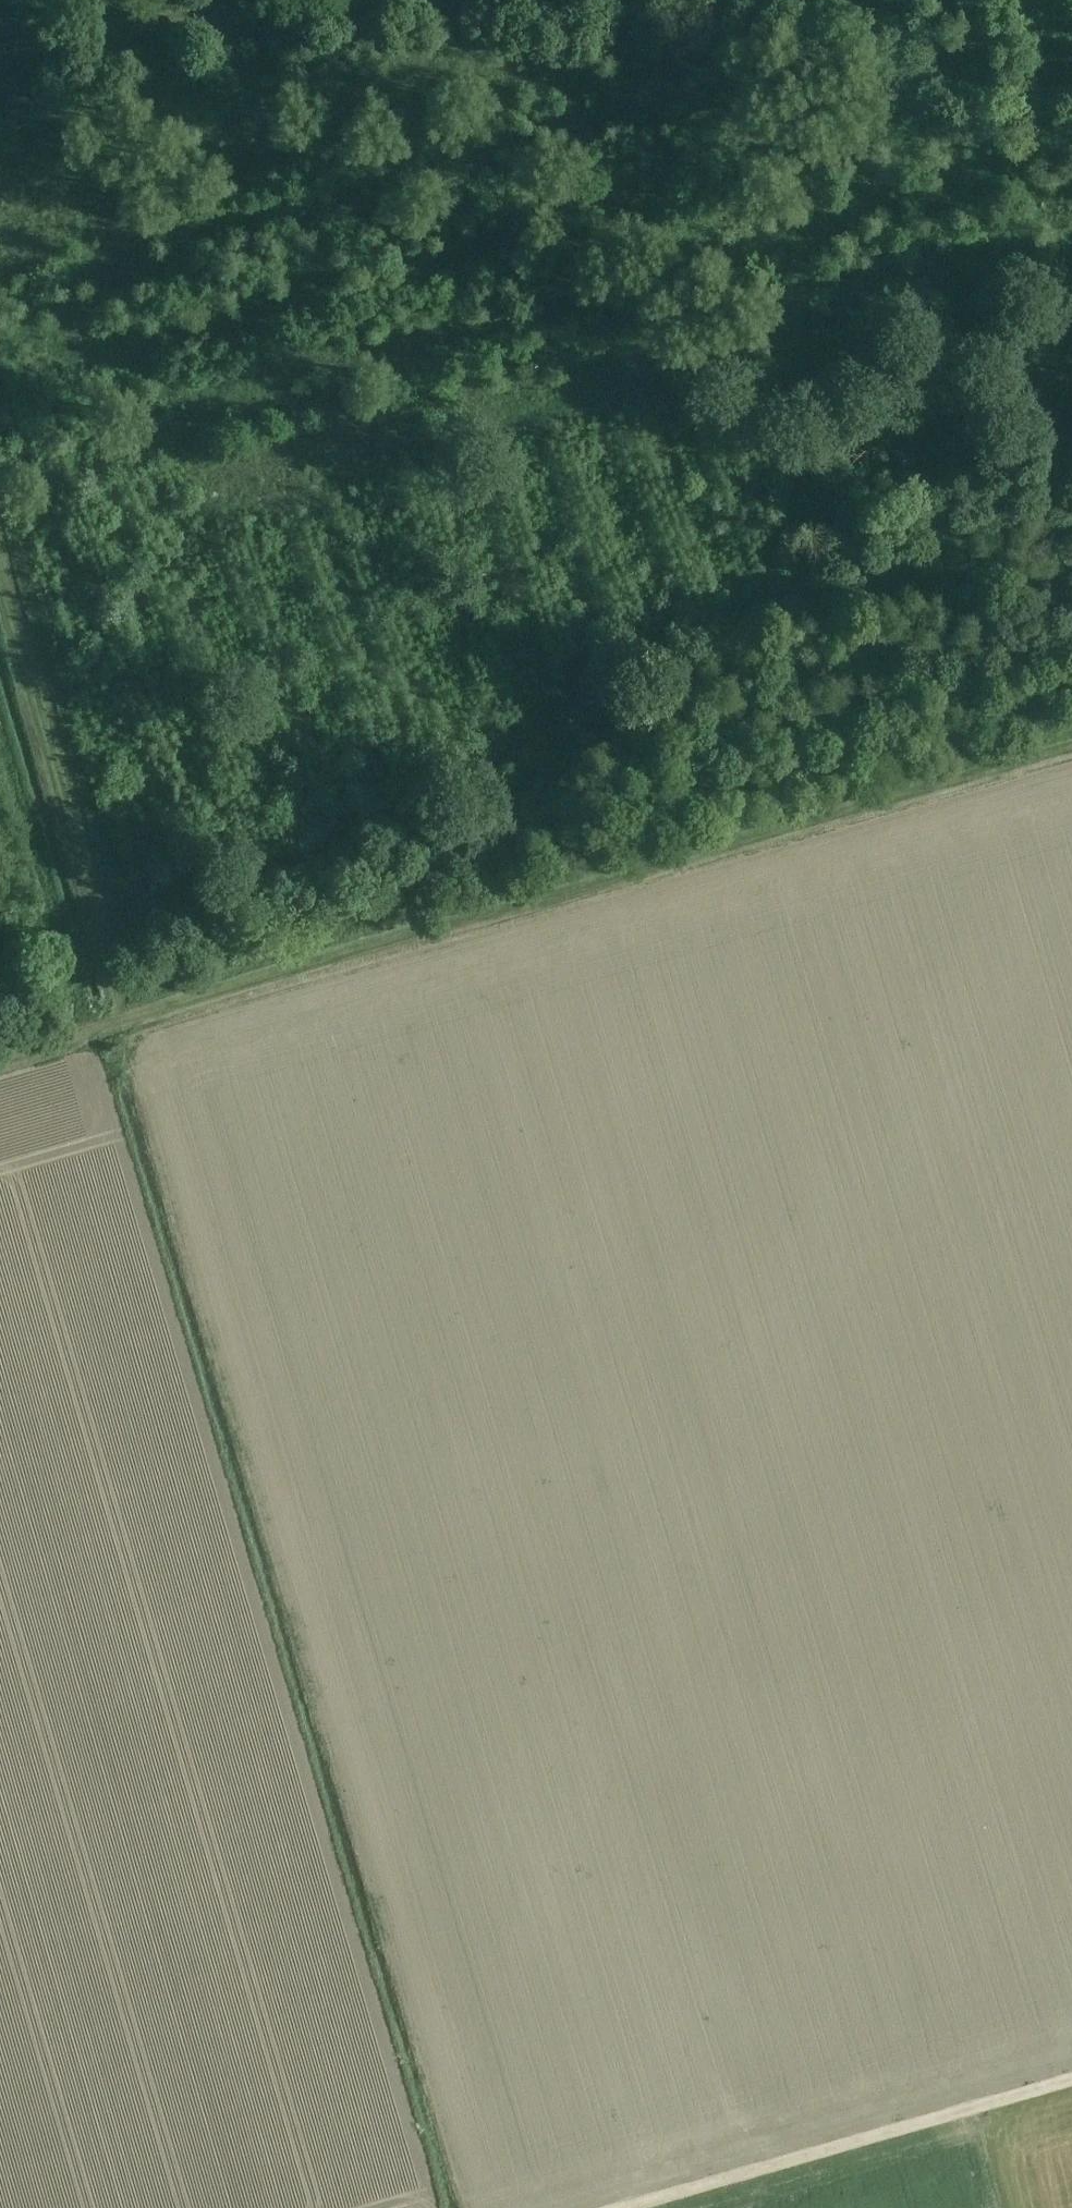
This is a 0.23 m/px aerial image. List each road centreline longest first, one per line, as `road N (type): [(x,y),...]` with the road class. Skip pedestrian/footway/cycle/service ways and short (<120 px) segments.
road 1 (track): [(0,52),(344,0)]
road 2 (track): [(815,0),(1071,81)]

